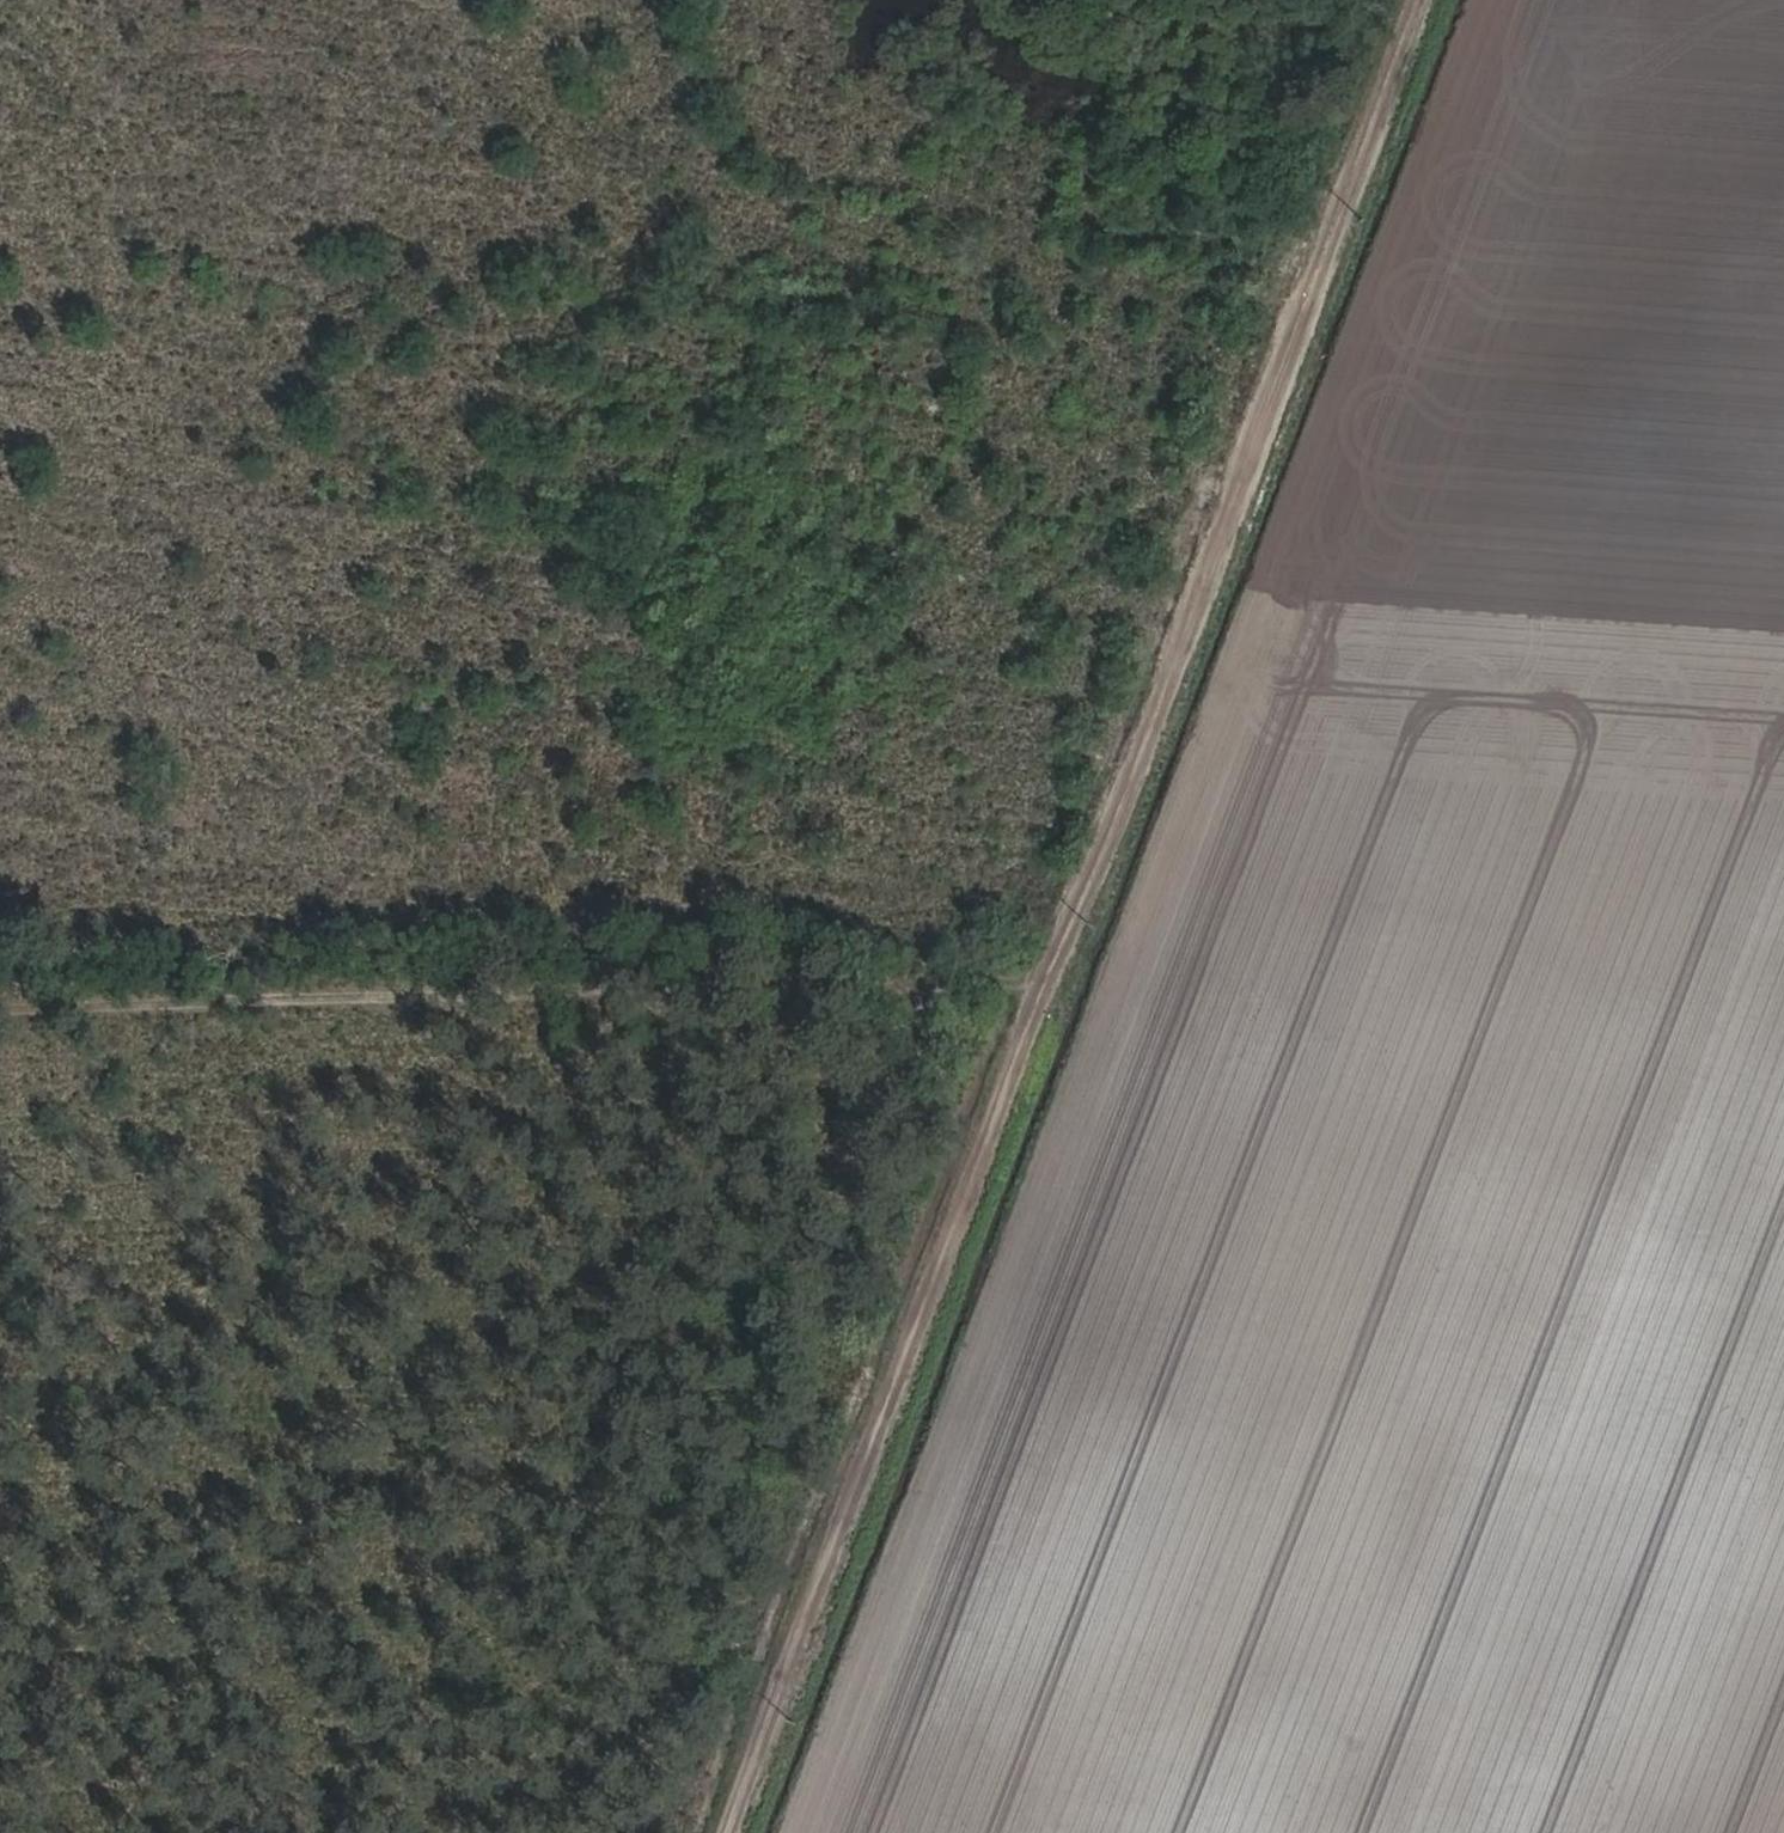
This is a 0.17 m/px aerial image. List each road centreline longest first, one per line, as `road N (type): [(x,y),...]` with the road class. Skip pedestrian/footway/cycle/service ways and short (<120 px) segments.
road 1 (track): [(0,1012),(1044,988)]

